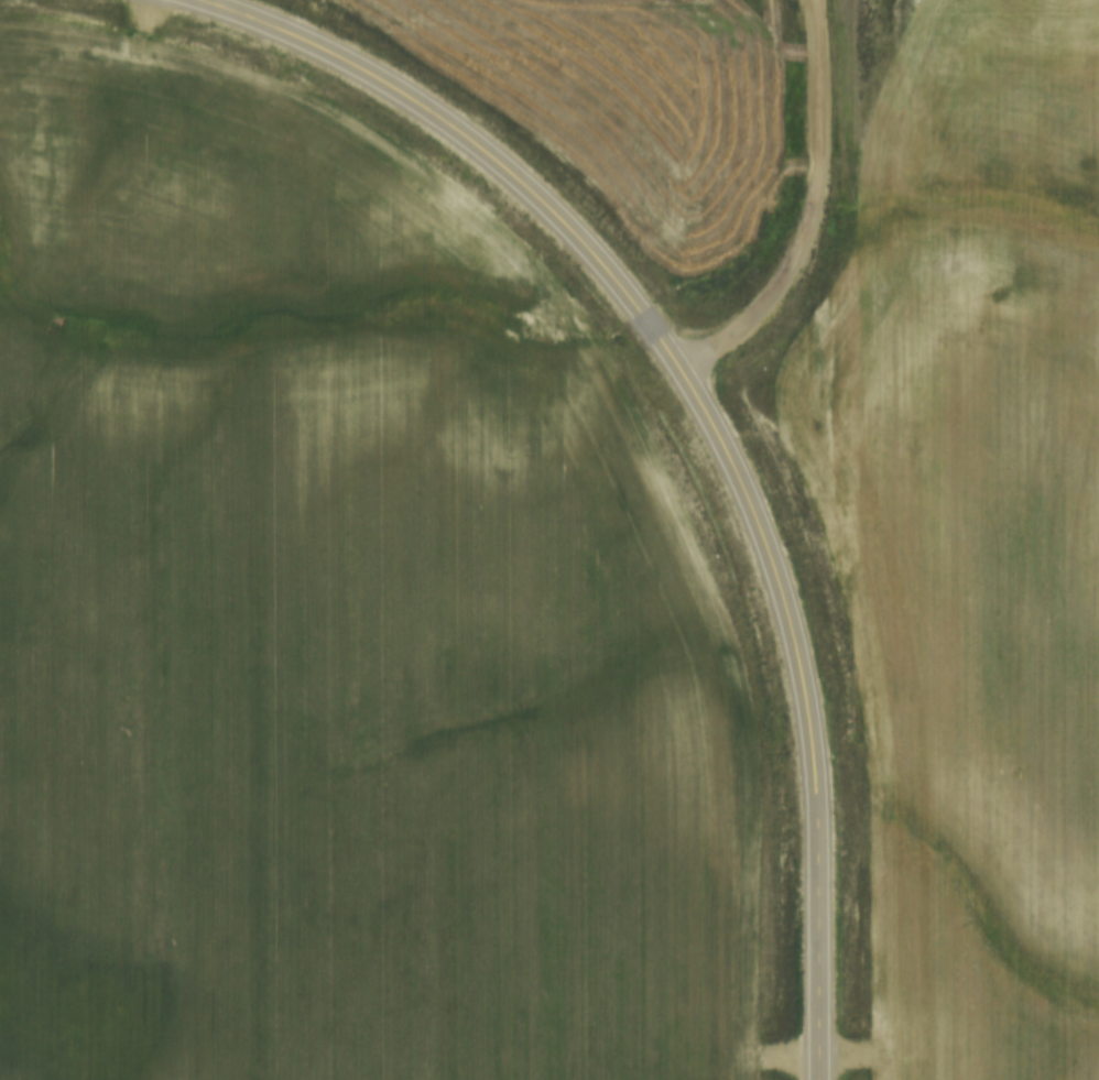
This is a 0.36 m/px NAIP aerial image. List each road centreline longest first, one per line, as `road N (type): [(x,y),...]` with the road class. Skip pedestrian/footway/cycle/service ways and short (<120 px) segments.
road 1 (tertiary): [(818,0),(819,1079)]

